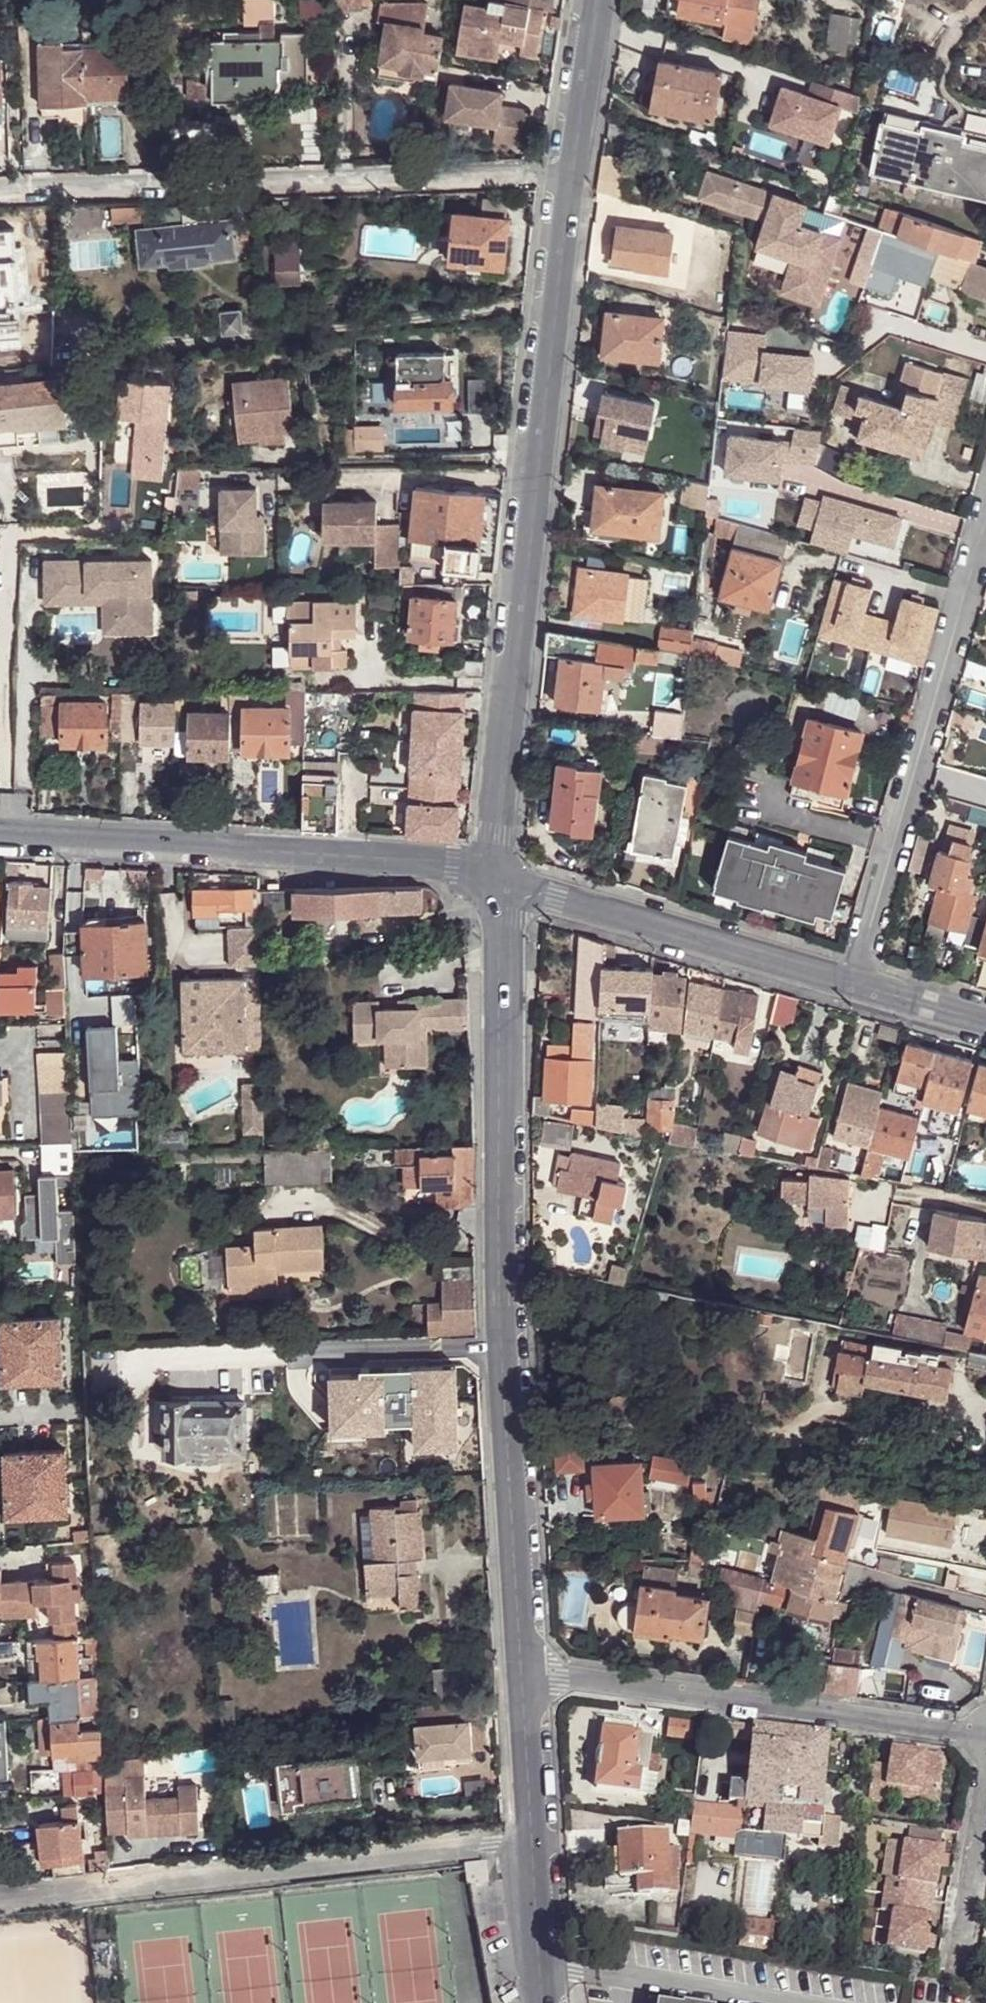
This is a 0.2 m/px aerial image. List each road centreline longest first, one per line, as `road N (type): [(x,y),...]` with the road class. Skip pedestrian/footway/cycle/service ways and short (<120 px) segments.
road 1 (residential): [(597,18),(498,875)]
road 2 (residential): [(498,875),(506,916),(501,1276),(524,1670)]
road 3 (unclassified): [(0,1899),(444,1848),(533,1845)]
road 4 (residential): [(498,875),(454,865),(0,837)]
road 5 (unclassified): [(524,1670),(985,1734)]
road 6 (residential): [(851,984),(964,595)]
road 7 (residential): [(851,984),(498,875)]
road 8 (residential): [(985,1792),(958,1981)]
road 9 (residential): [(597,18),(760,71),(753,89)]
road 10 (residential): [(524,1670),(533,1845)]
road 11 (residential): [(533,1845),(552,2002)]
road 12 (residential): [(985,1023),(851,984)]
road 13 (residential): [(964,595),(845,564)]

